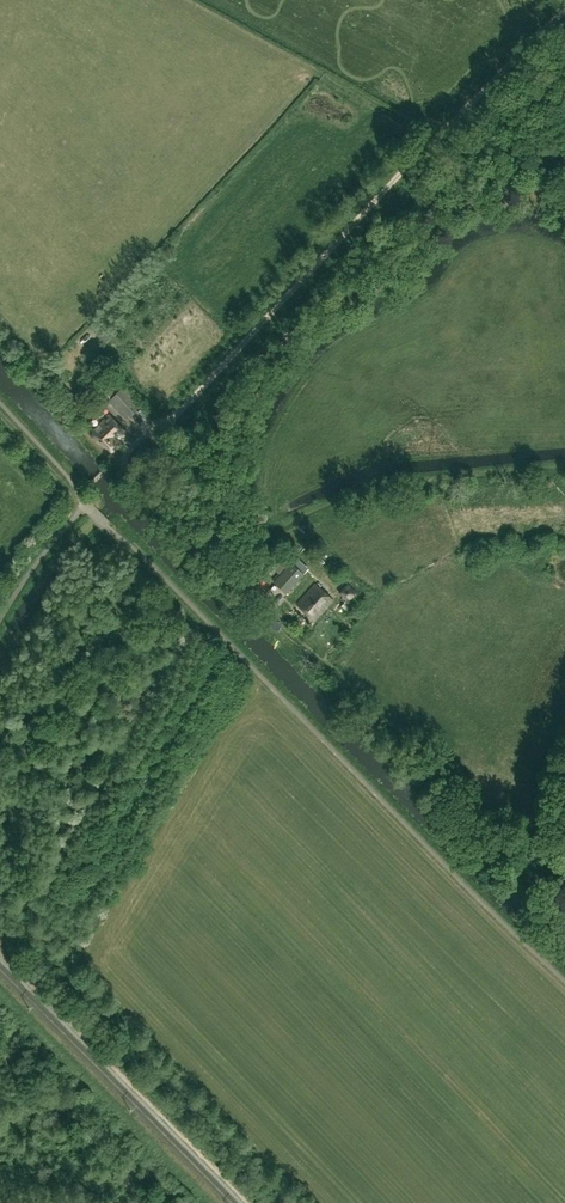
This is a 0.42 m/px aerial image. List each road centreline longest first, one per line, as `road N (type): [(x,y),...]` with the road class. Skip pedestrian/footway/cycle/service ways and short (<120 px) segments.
road 1 (track): [(564,5),(111,467)]
road 2 (track): [(117,460),(250,598)]

